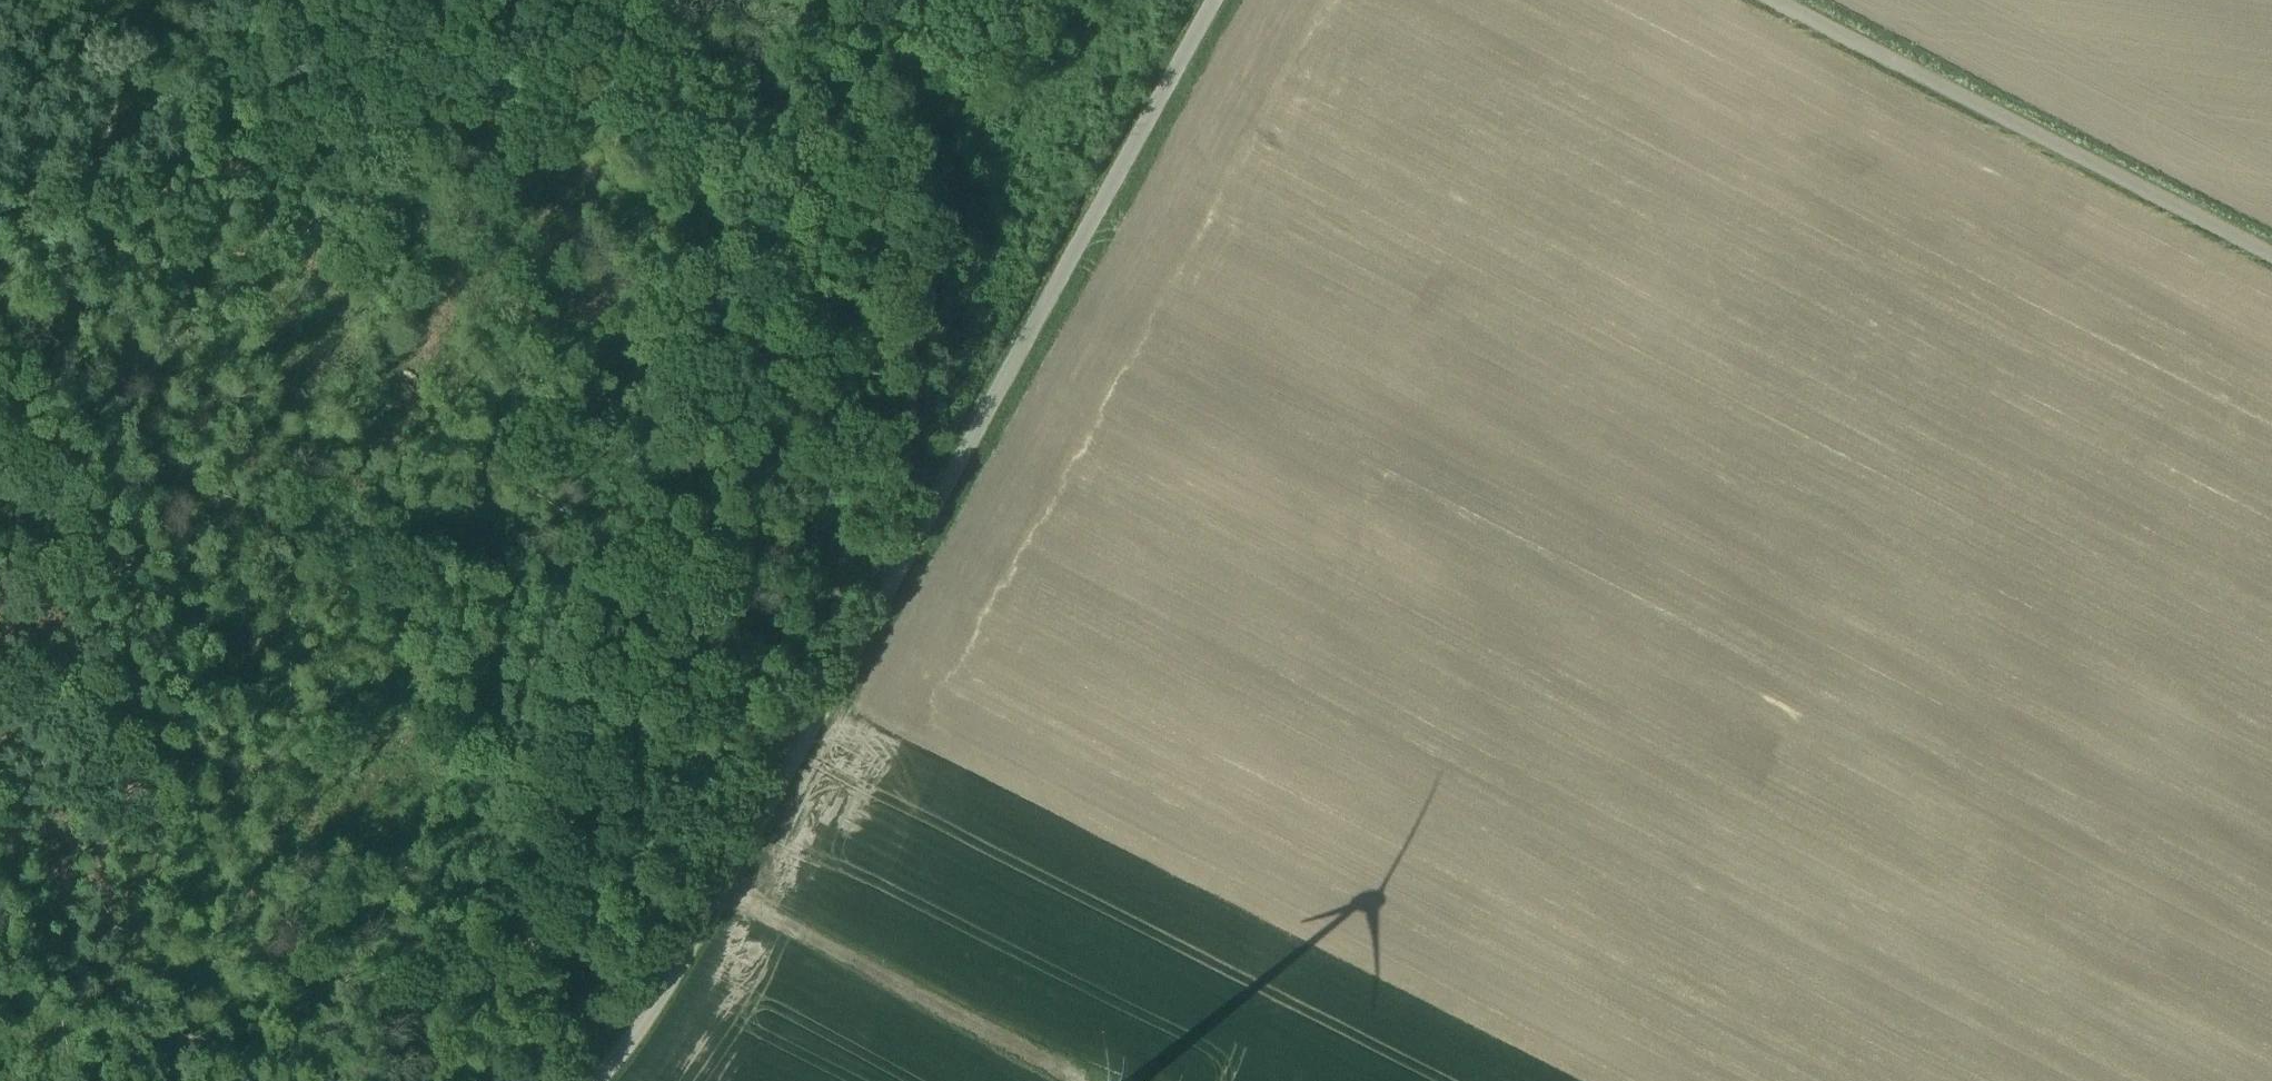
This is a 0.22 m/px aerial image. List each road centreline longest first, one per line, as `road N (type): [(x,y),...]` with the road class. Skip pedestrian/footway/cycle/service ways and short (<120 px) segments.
road 1 (unclassified): [(608,1080),(679,995),(934,493),(1214,0)]
road 2 (unclassified): [(2271,236),(1821,0)]

